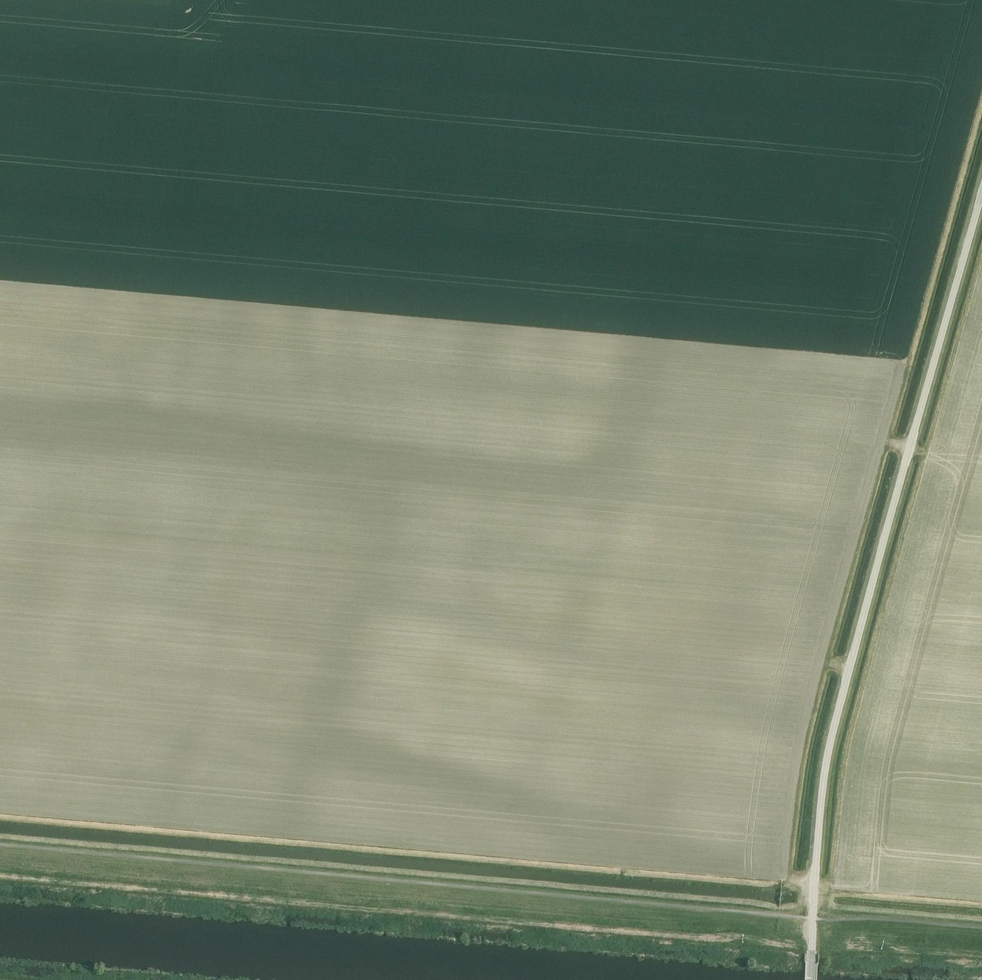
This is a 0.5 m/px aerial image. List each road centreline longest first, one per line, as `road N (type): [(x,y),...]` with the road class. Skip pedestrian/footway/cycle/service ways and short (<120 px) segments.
road 1 (unclassified): [(812,979),(827,761),(981,189)]

